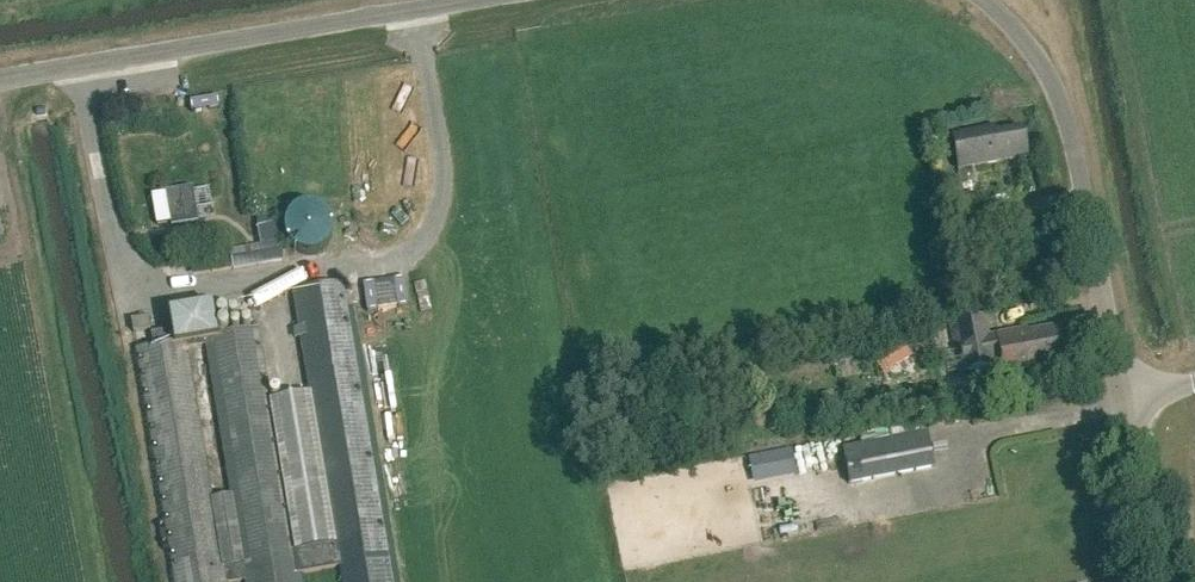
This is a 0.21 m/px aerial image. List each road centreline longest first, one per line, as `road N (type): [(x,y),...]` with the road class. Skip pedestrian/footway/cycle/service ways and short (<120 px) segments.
road 1 (unclassified): [(0,80),(476,0)]
road 2 (unclassified): [(983,0),(1049,76),(1075,147),(1124,396)]
road 3 (unclassified): [(1160,581),(1124,396)]

